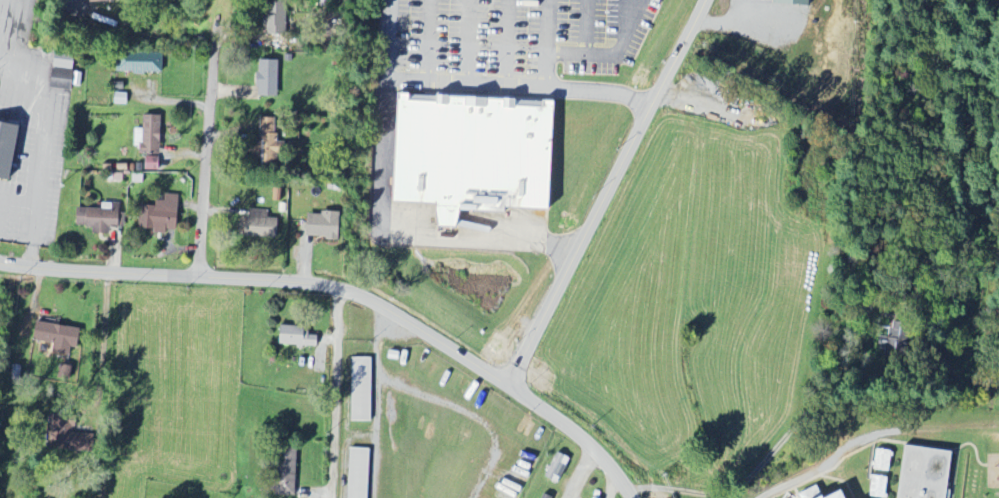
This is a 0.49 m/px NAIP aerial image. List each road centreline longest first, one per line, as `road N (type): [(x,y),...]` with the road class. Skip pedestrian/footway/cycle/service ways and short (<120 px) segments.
road 1 (tertiary): [(632,497),(601,455),(514,385),(363,296),(316,283),(0,264)]
road 2 (residential): [(514,385),(709,0)]
road 3 (residential): [(200,277),(216,26)]
road 4 (residential): [(331,497),(341,289)]

